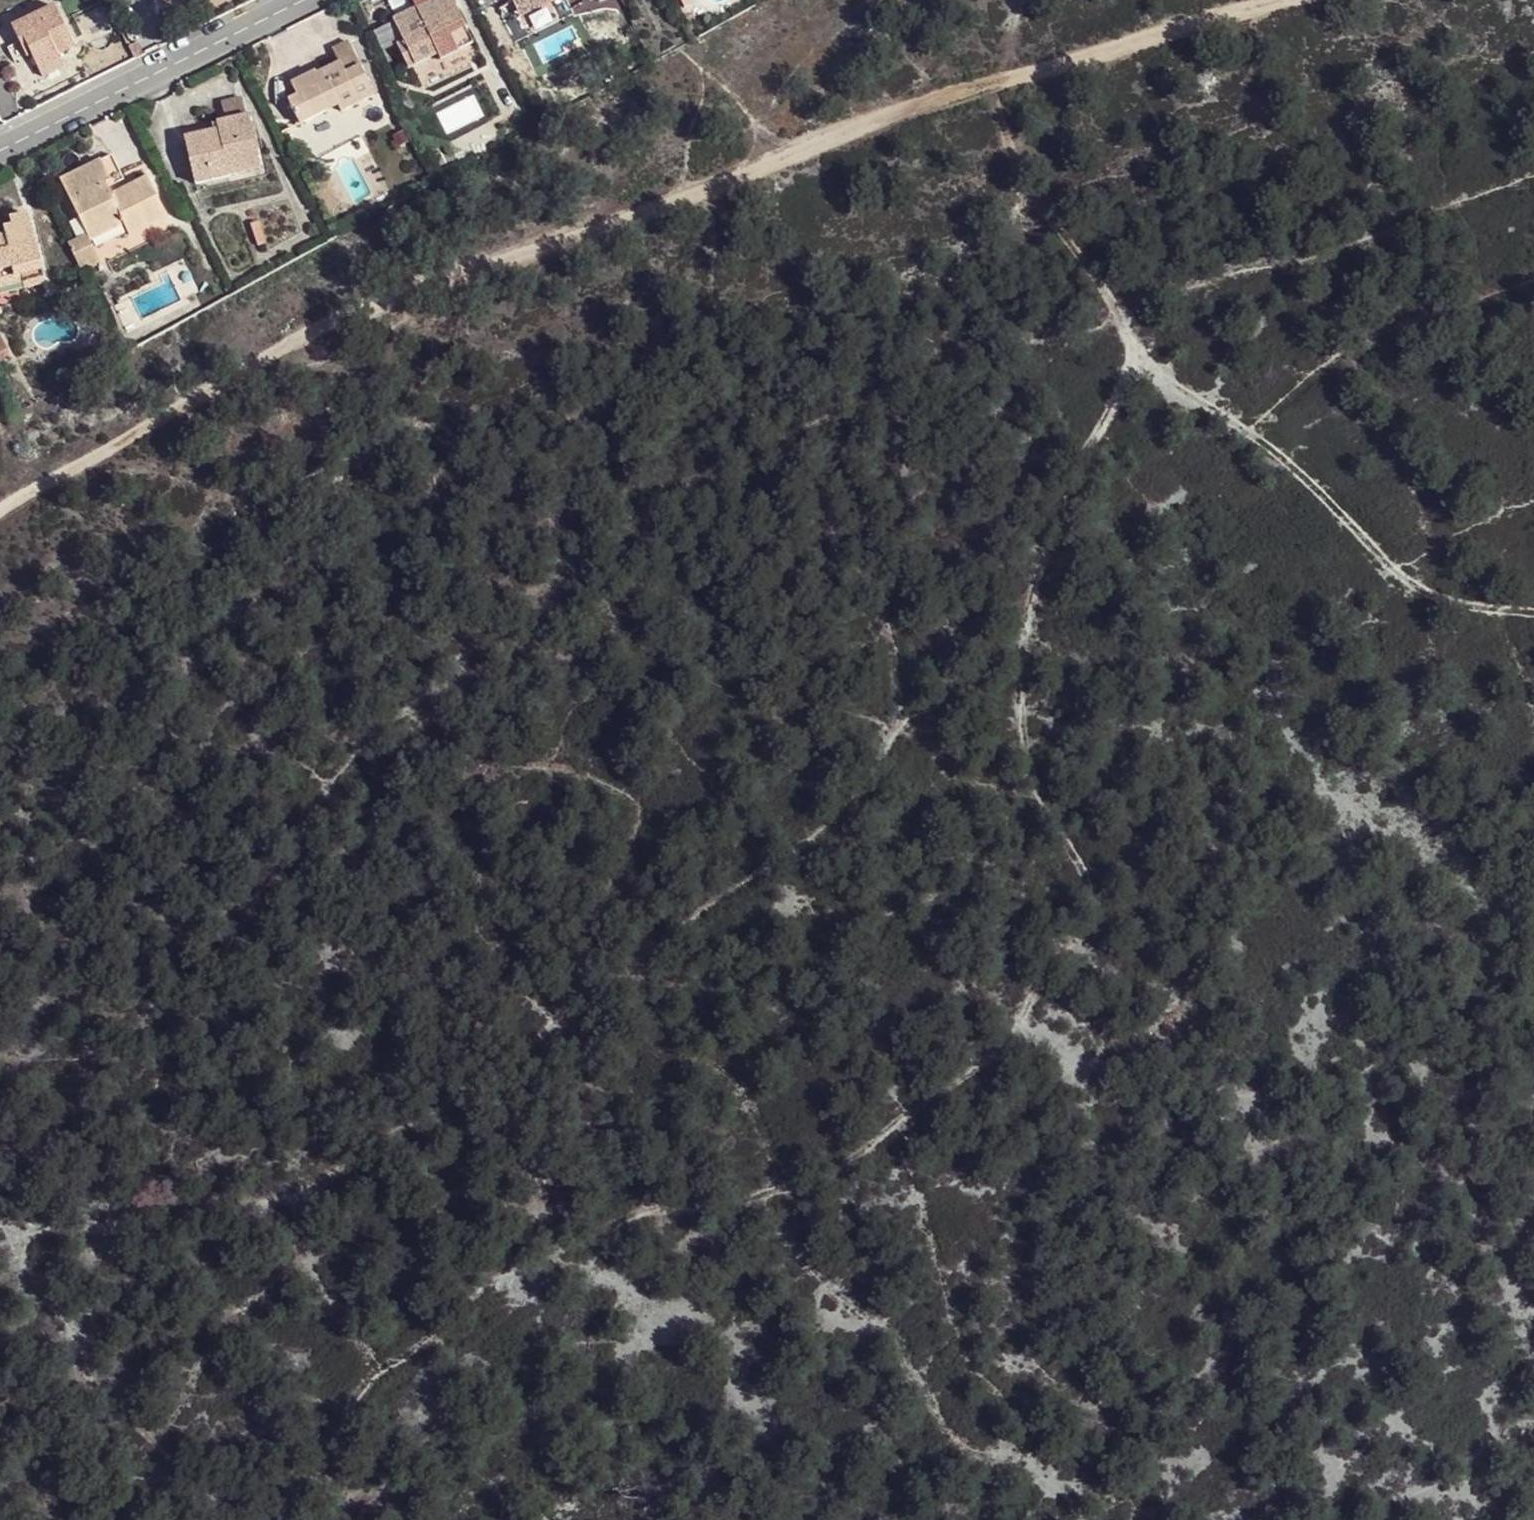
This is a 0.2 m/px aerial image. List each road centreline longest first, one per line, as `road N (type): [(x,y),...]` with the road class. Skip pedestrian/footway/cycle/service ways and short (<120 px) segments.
road 1 (track): [(1274,0),(926,108),(741,184),(337,314),(0,516)]
road 2 (residential): [(0,148),(304,0)]

